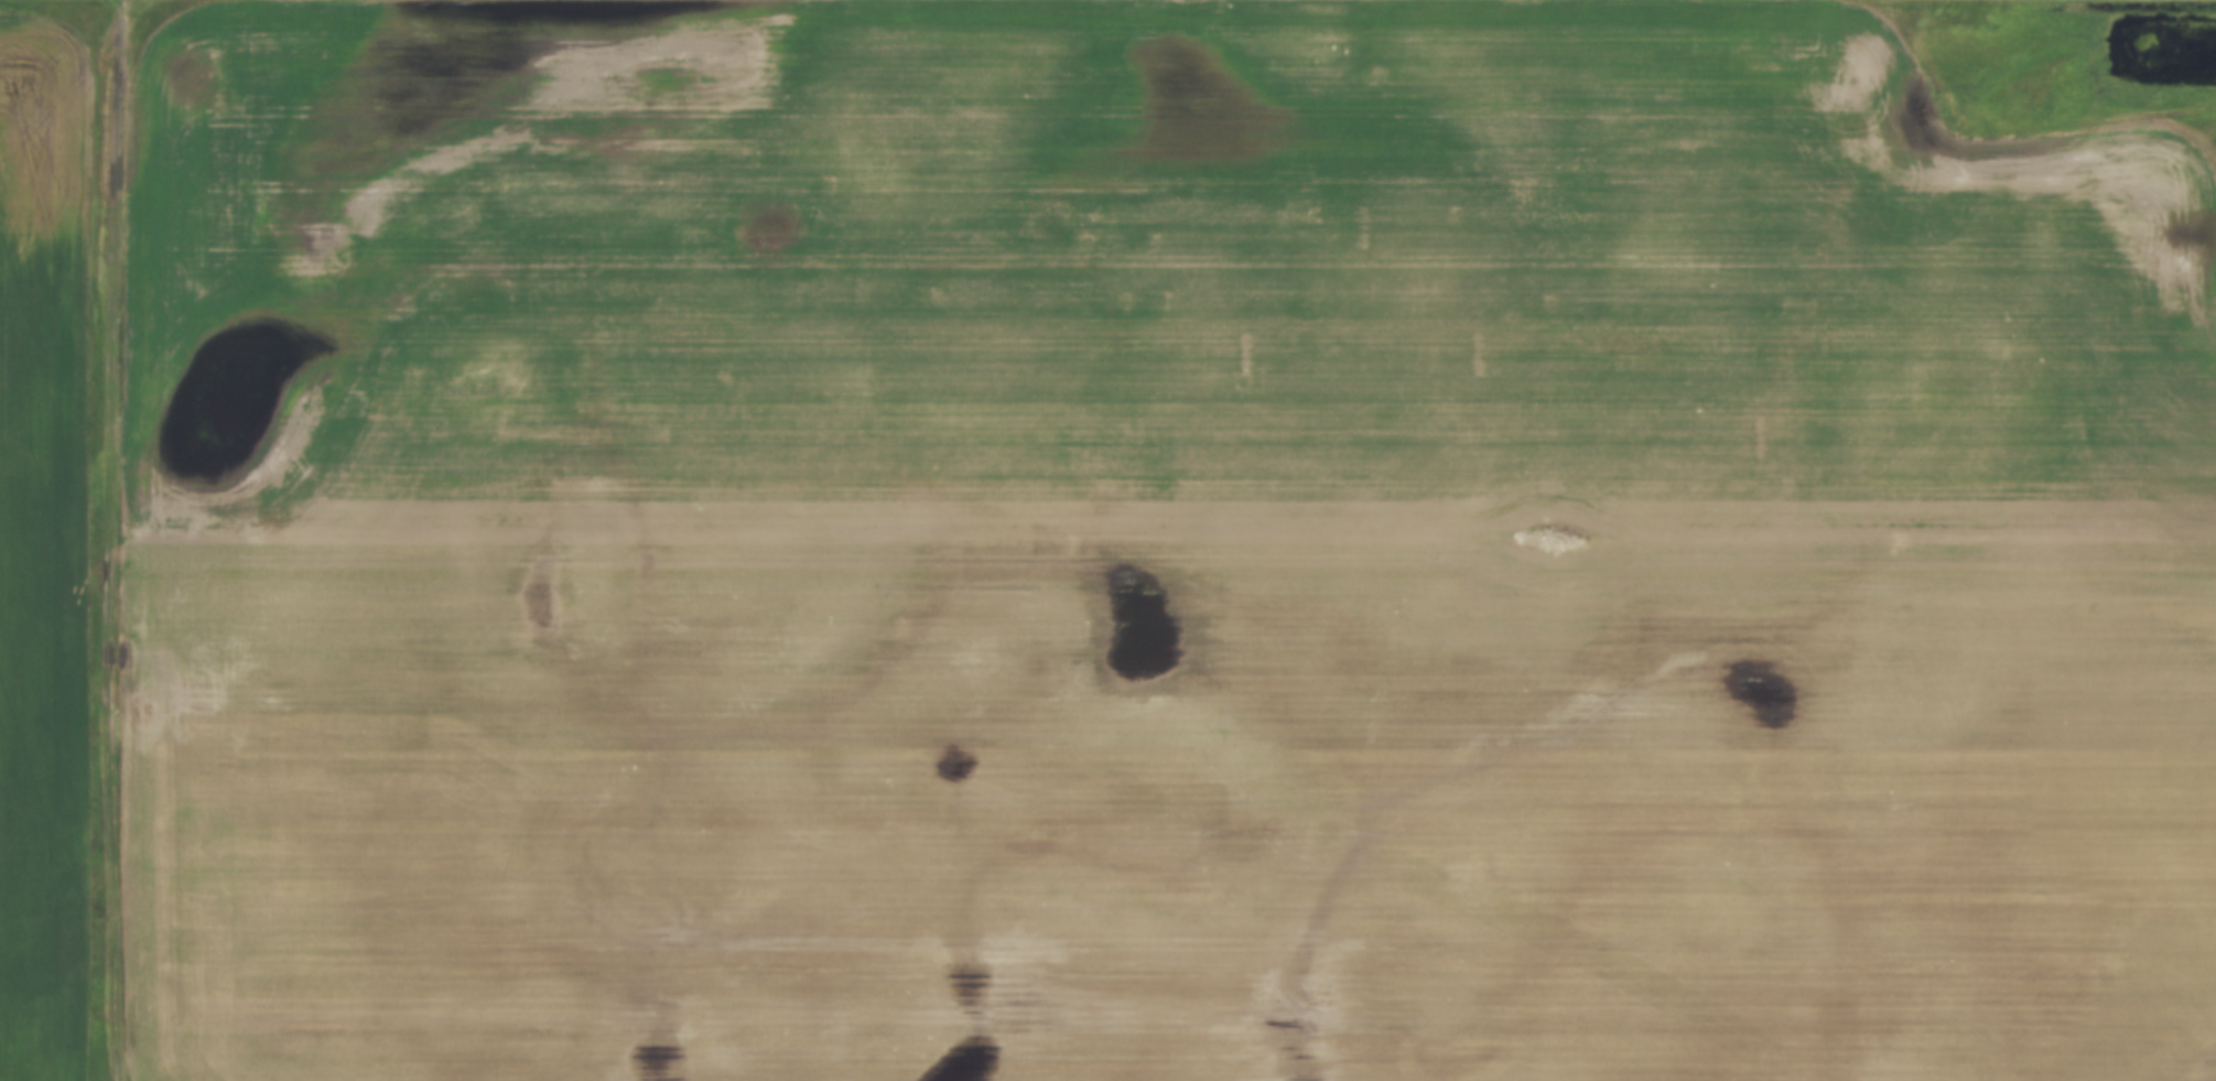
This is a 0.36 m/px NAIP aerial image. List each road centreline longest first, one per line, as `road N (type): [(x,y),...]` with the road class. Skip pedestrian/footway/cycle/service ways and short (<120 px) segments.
road 1 (track): [(121,1080),(126,0)]

